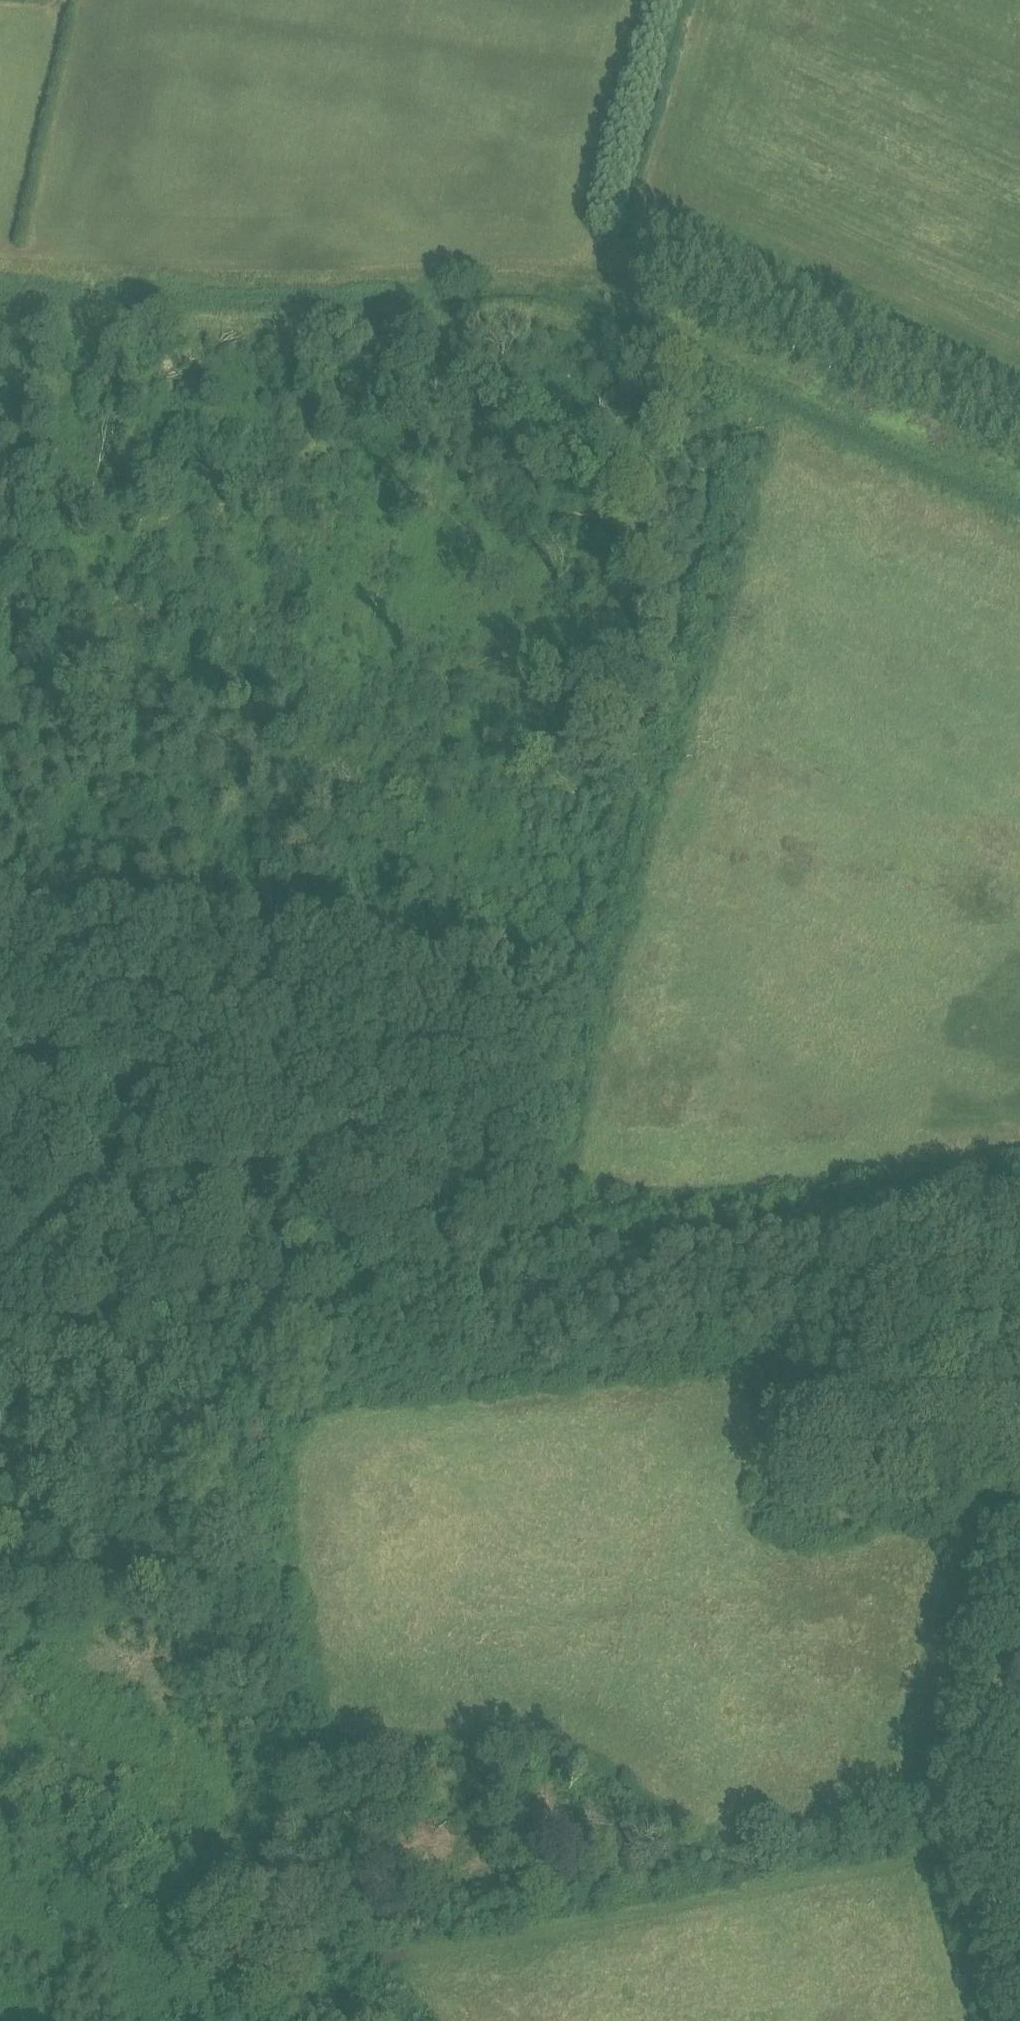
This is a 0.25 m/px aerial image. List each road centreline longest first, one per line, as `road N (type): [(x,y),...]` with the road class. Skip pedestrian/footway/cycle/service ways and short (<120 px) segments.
road 1 (track): [(0,269),(309,282),(538,269),(633,279),(1019,458)]
road 2 (unclassified): [(1019,1991),(972,1815),(971,1726),(1019,1543)]
road 3 (track): [(0,1731),(234,1948)]

